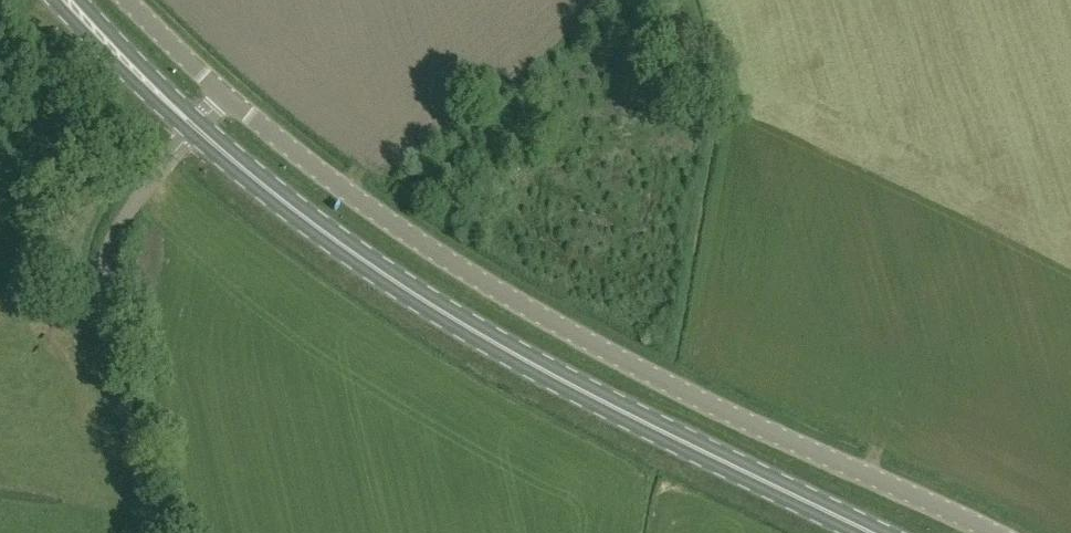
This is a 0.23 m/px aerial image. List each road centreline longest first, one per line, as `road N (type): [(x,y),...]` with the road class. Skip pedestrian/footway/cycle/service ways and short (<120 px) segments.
road 1 (unclassified): [(988,532),(637,376),(417,247),(226,98)]
road 2 (primary): [(870,532),(507,354),(374,270),(197,133)]
road 3 (unclassified): [(160,532),(108,284),(113,249),(133,212),(197,133)]
road 4 (primary): [(197,133),(63,0)]
road 5 (unclassified): [(226,98),(129,0)]

